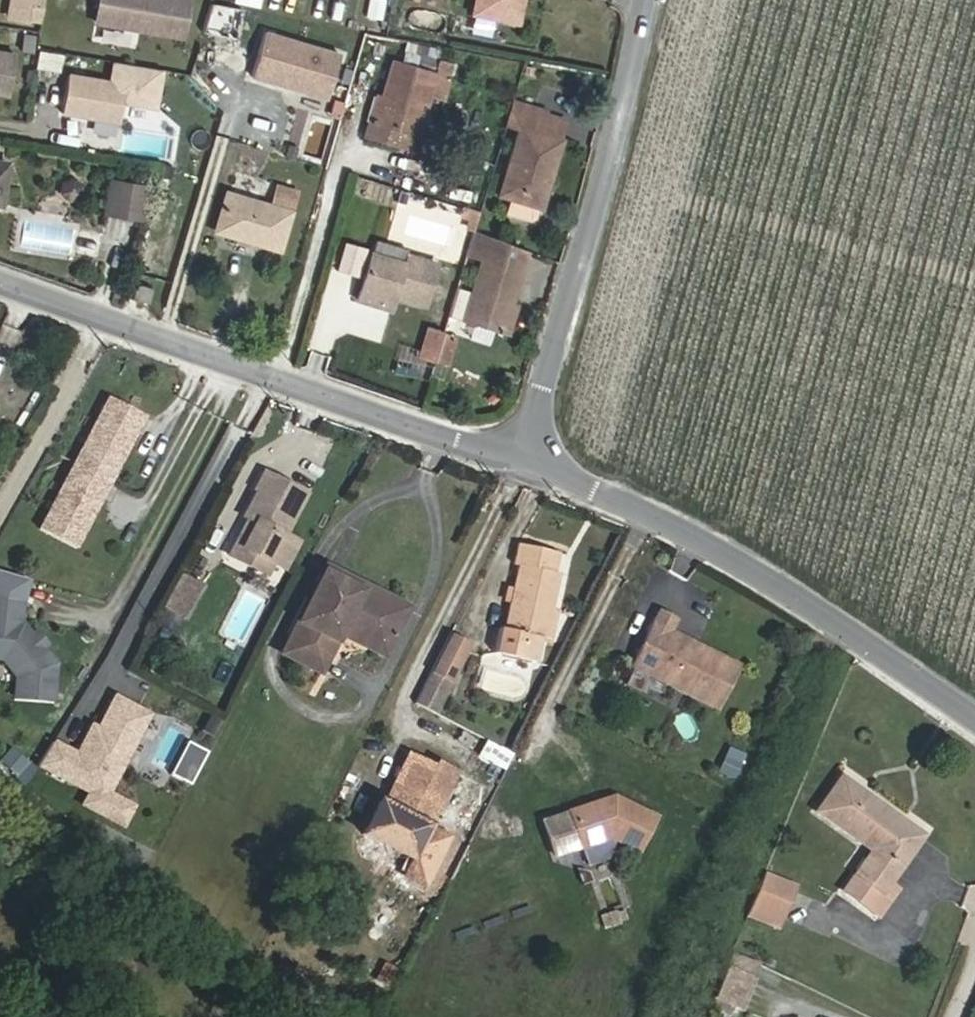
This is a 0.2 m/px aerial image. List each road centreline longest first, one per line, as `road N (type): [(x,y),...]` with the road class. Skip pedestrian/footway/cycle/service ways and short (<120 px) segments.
road 1 (residential): [(0,269),(534,452)]
road 2 (residential): [(534,452),(821,613),(974,720)]
road 3 (residential): [(651,0),(534,452)]

